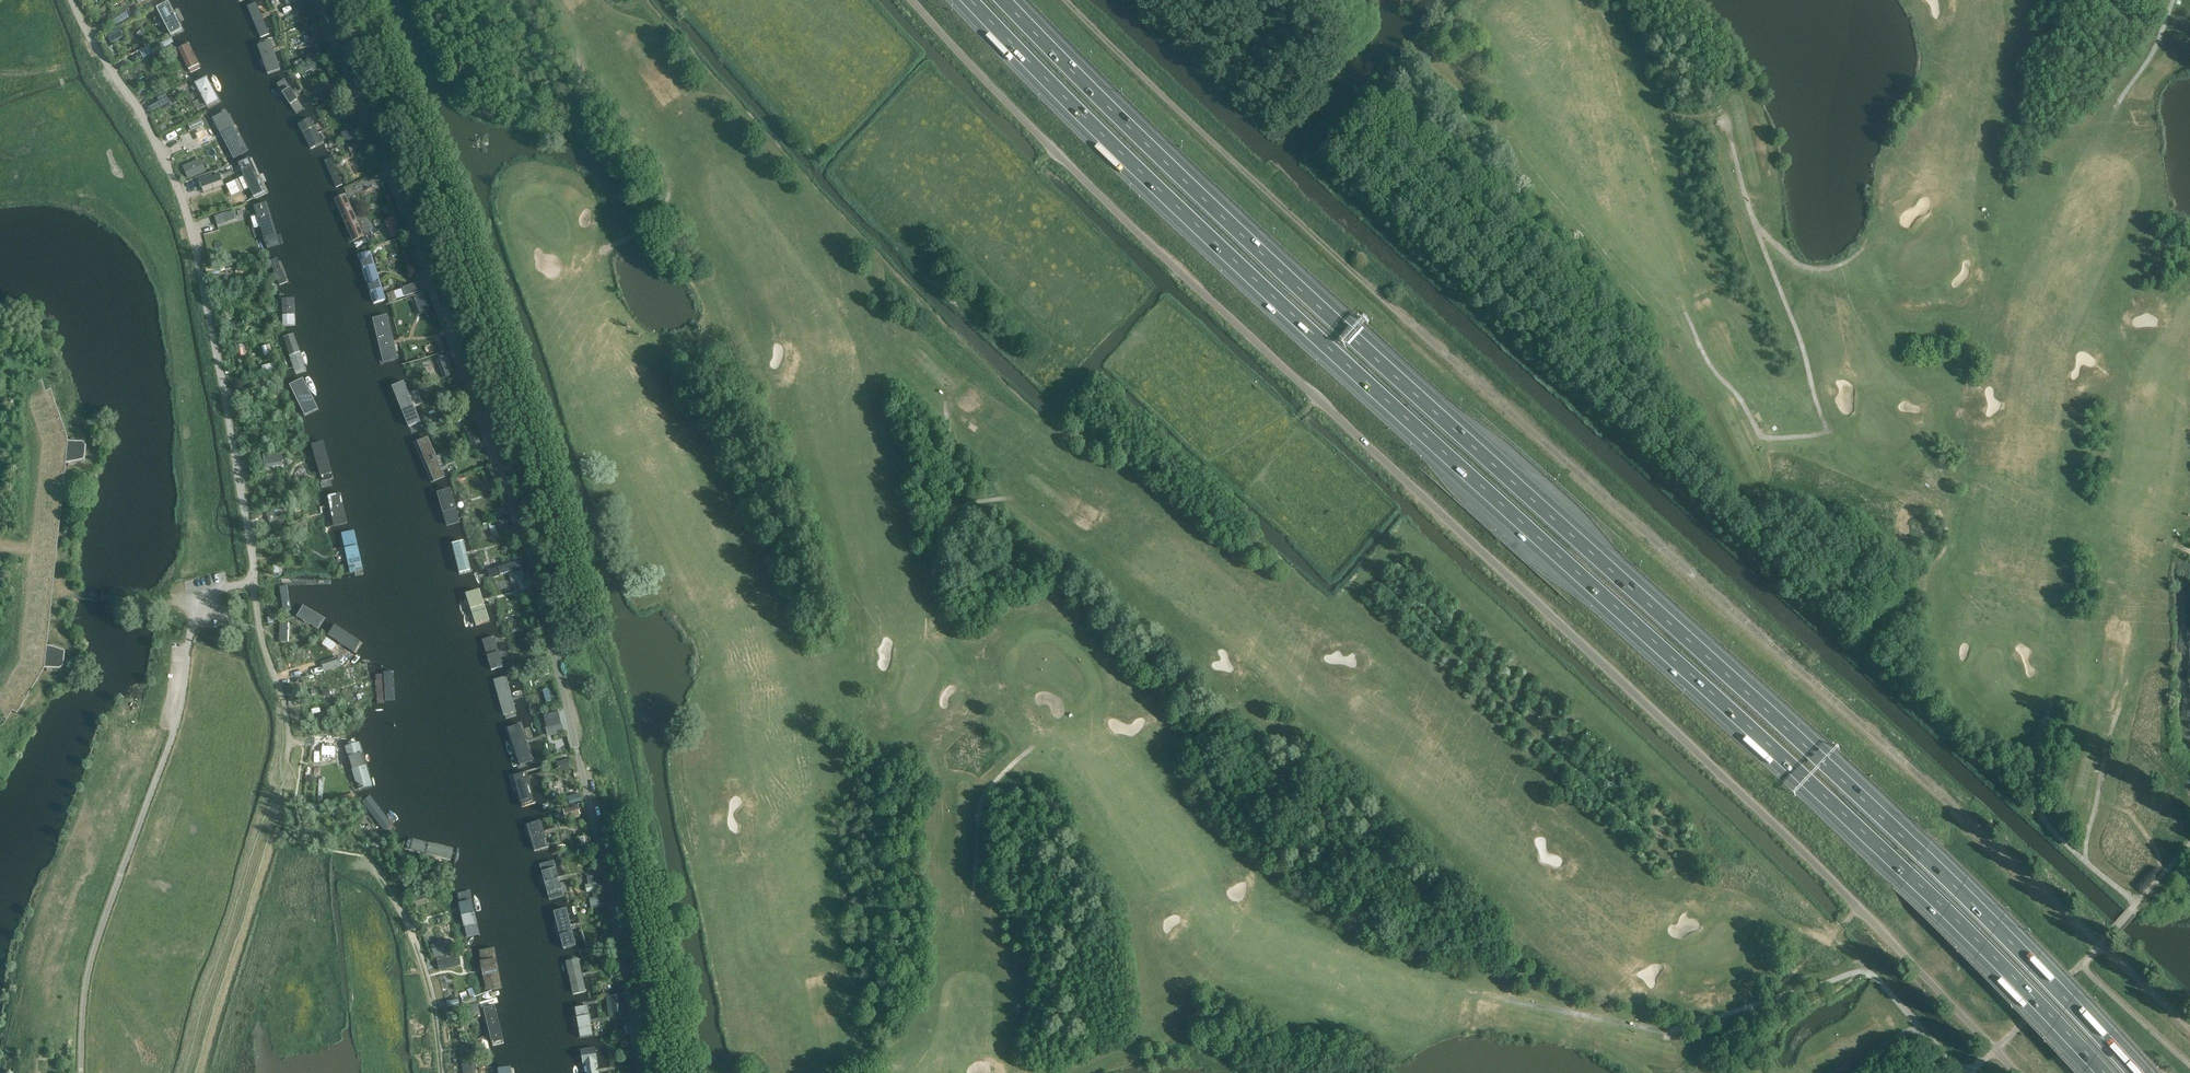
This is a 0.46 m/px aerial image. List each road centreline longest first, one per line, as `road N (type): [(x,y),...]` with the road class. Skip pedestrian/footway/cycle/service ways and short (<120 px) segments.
road 1 (motorway): [(966,0),(1196,229),(1902,873),(2097,1072)]
road 2 (motorway): [(2137,1072),(1918,847),(1350,331),(1009,0)]
road 3 (unclassified): [(2017,1072),(1787,834),(1054,151),(911,0)]
road 4 (track): [(2189,1028),(1321,242),(1065,0)]
road 5 (unclassified): [(313,0),(408,223),(531,574),(608,889),(639,1072)]
road 6 (unclassified): [(71,0),(152,136),(187,214),(254,583)]
road 7 (track): [(441,1072),(425,972),(390,895),(357,856),(305,841),(296,802),(303,721),(277,643),(260,628),(229,623)]
road 8 (track): [(1509,1000),(1669,1031),(1865,972),(1966,1072)]
road 9 (unclassified): [(202,608),(172,737),(91,962),(81,1072)]
road 10 (track): [(1690,323),(1762,436),(1829,432),(1756,224)]
road 11 (track): [(2136,904),(2042,813),(2049,707)]
road 12 (track): [(1863,249),(1815,269),(1776,246),(1750,209),(1727,118)]
road 13 (track): [(579,62),(584,131),(622,176),(638,214),(630,237),(602,252)]
road 14 (track): [(932,580),(951,498),(945,410)]
road 15 (track): [(974,881),(982,800),(1029,750)]
road 16 (track): [(2085,861),(2116,718)]
road 17 (track): [(2072,977),(1972,1072)]

